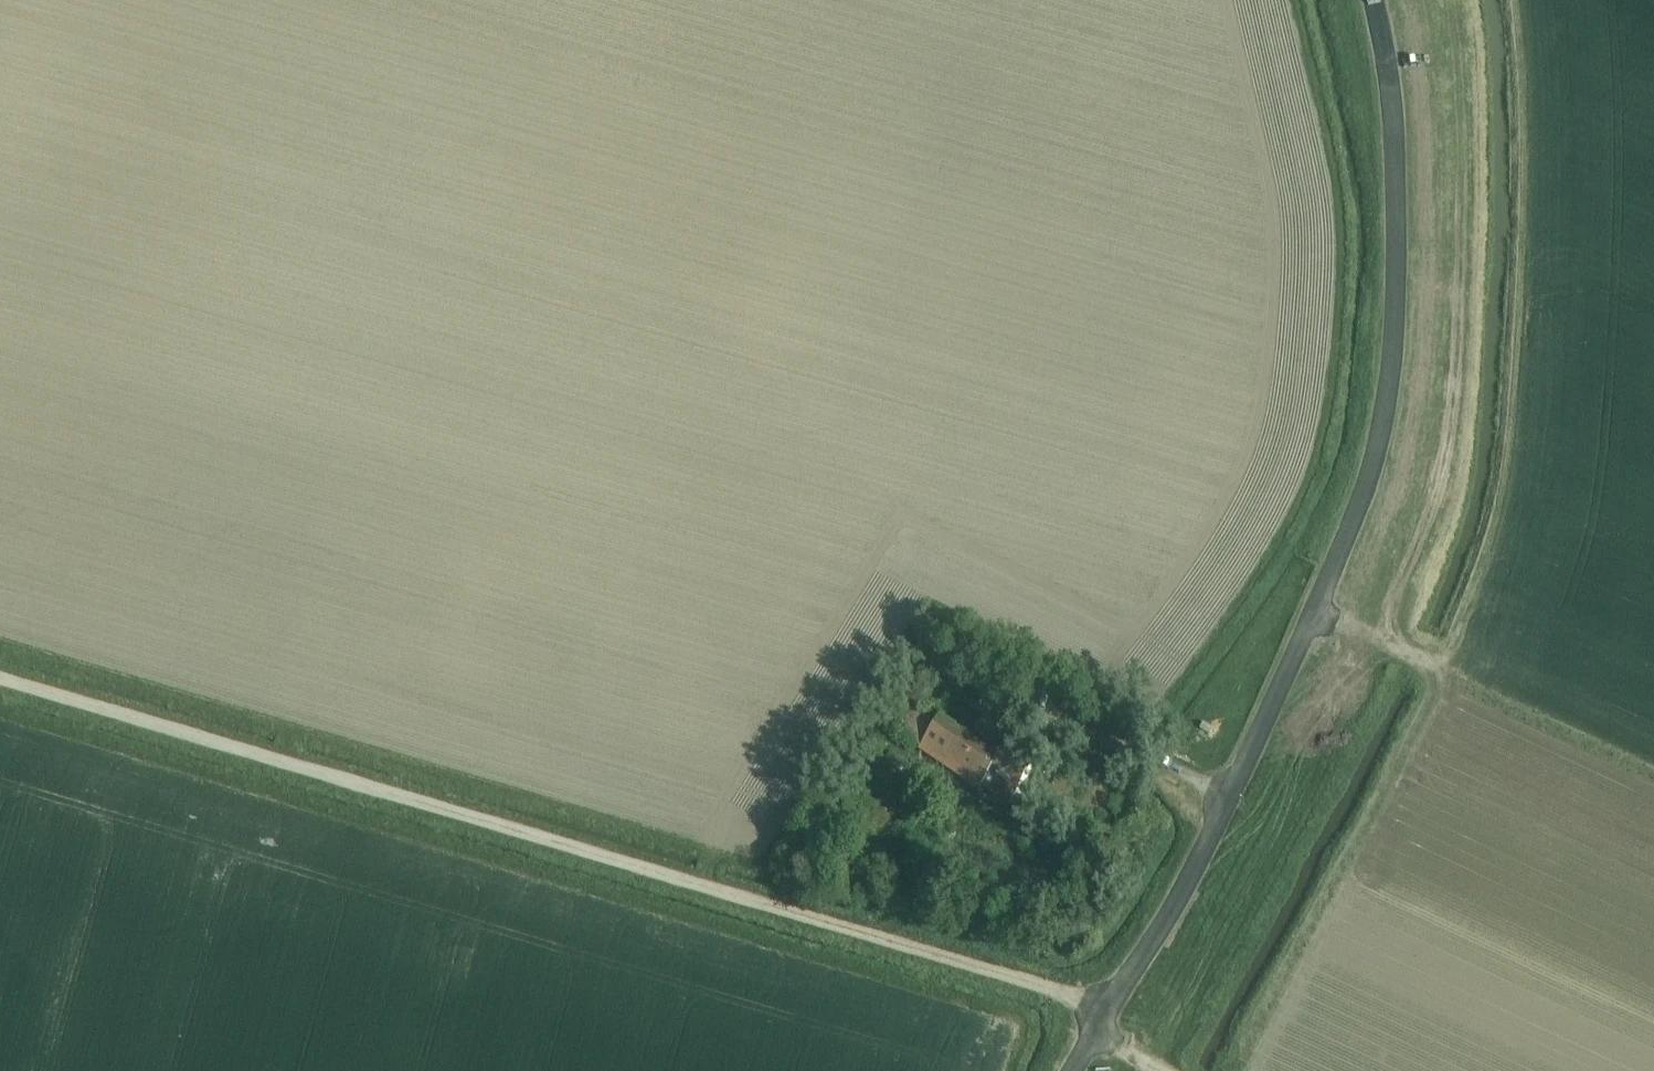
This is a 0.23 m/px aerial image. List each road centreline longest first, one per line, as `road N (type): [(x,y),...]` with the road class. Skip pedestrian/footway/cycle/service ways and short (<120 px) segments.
road 1 (track): [(1107,1006),(0,678)]
road 2 (unclassified): [(1073,1070),(1190,877),(1316,610),(1374,462),(1396,296),(1394,123),(1375,0)]

